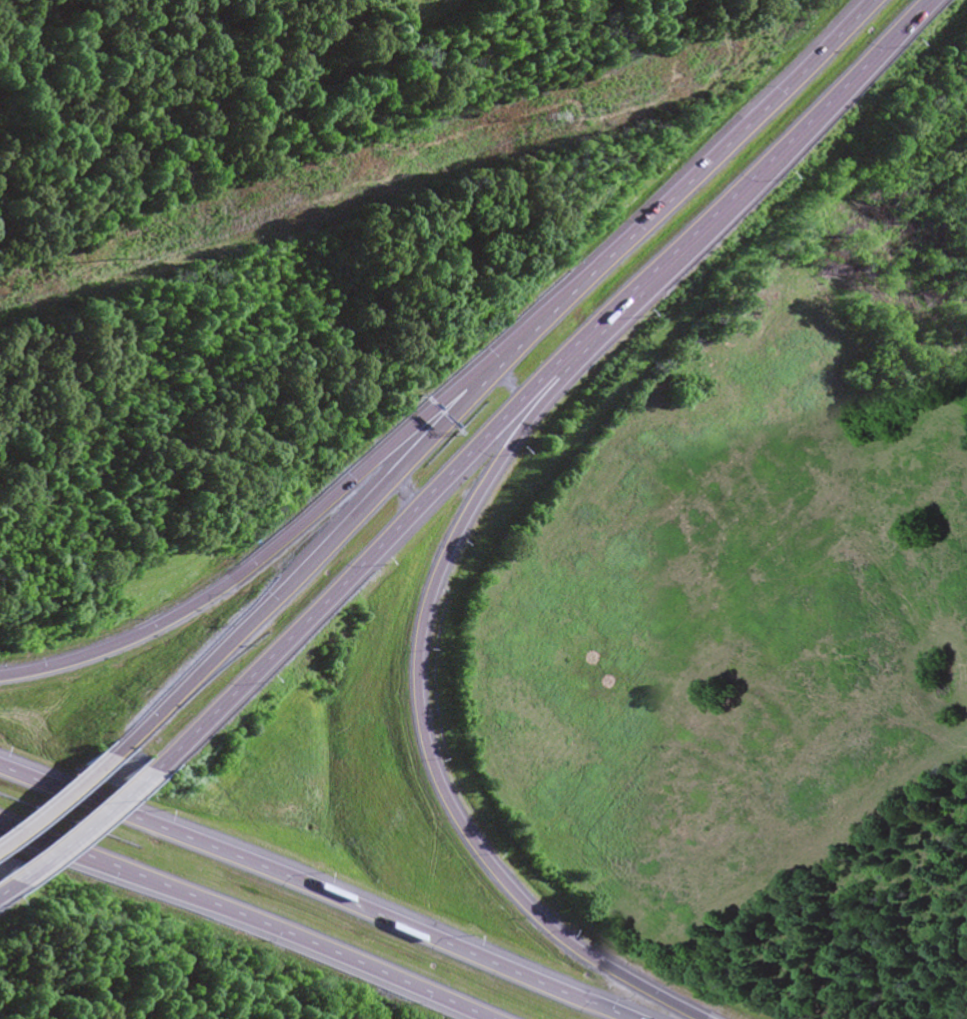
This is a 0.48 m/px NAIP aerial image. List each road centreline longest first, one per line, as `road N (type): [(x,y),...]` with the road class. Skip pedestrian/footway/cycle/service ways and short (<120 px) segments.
road 1 (motorway): [(696,1018),(604,968),(510,891),(447,807),(419,728),(419,633),(443,558),(586,343)]
road 2 (motorway): [(576,293),(182,616),(94,658),(0,681)]
road 3 (motorway): [(629,1018),(0,761)]
road 4 (motorway): [(161,764),(586,343)]
road 5 (motorway): [(0,821),(485,1018)]
road 6 (motorway): [(586,343),(929,0)]
road 7 (motorway): [(872,0),(576,293)]
road 8 (motorway): [(355,517),(113,759)]
road 9 (motorway): [(576,293),(355,517)]
road 10 (motorway): [(19,883),(161,764)]
road 11 (motorway): [(113,759),(0,854)]

